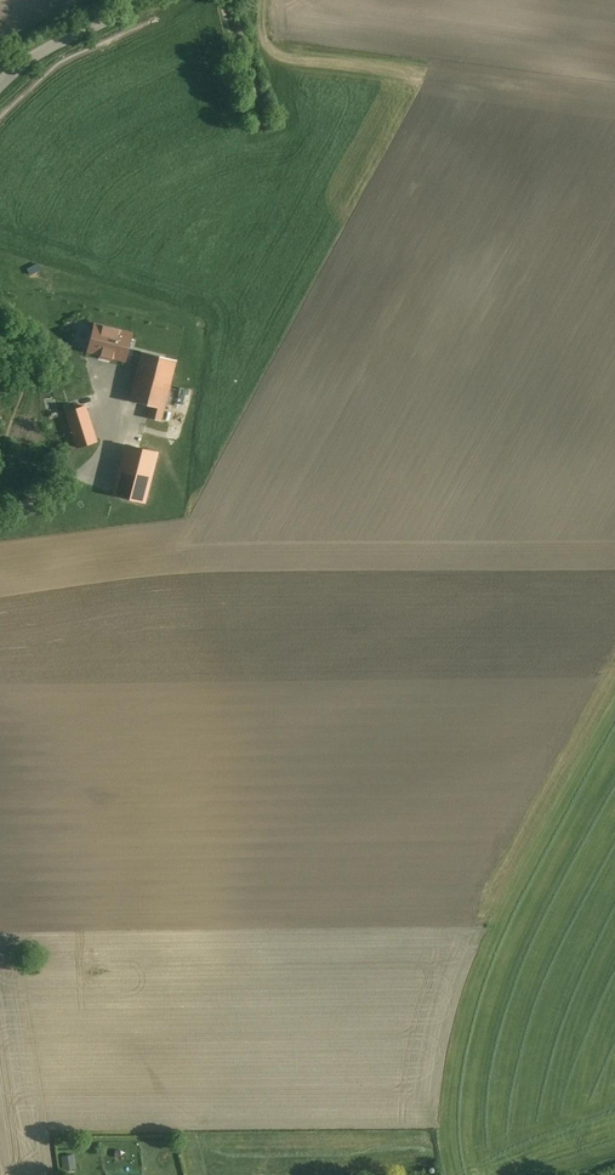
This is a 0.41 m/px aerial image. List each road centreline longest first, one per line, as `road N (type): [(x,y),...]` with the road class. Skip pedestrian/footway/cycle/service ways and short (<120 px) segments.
road 1 (unclassified): [(151,0),(50,46),(0,89)]

